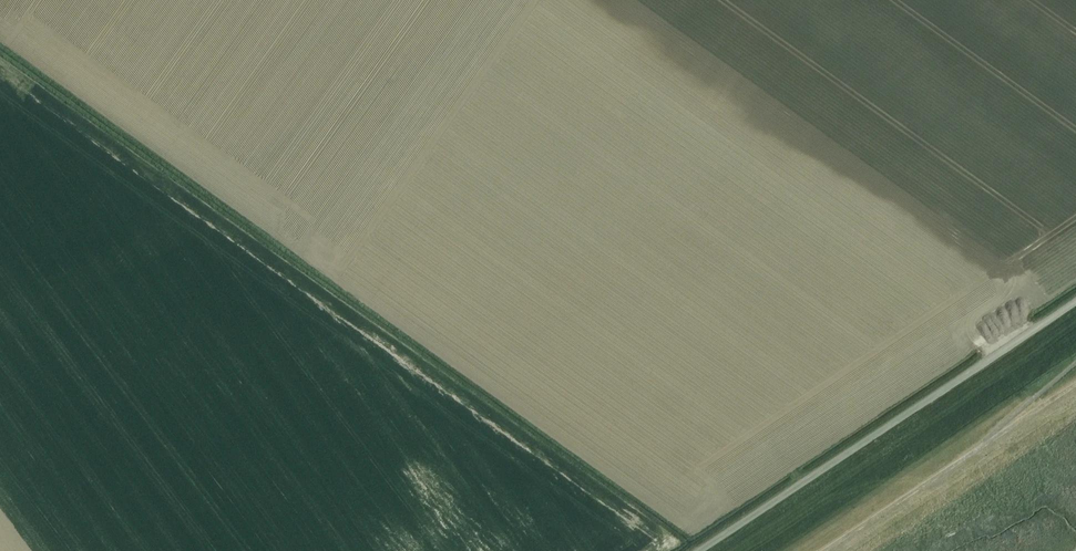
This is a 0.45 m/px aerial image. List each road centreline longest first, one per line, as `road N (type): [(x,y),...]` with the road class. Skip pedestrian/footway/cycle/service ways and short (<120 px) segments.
road 1 (unclassified): [(702,550),(1075,300)]
road 2 (track): [(961,464),(829,550)]
road 3 (track): [(961,464),(1075,387)]

